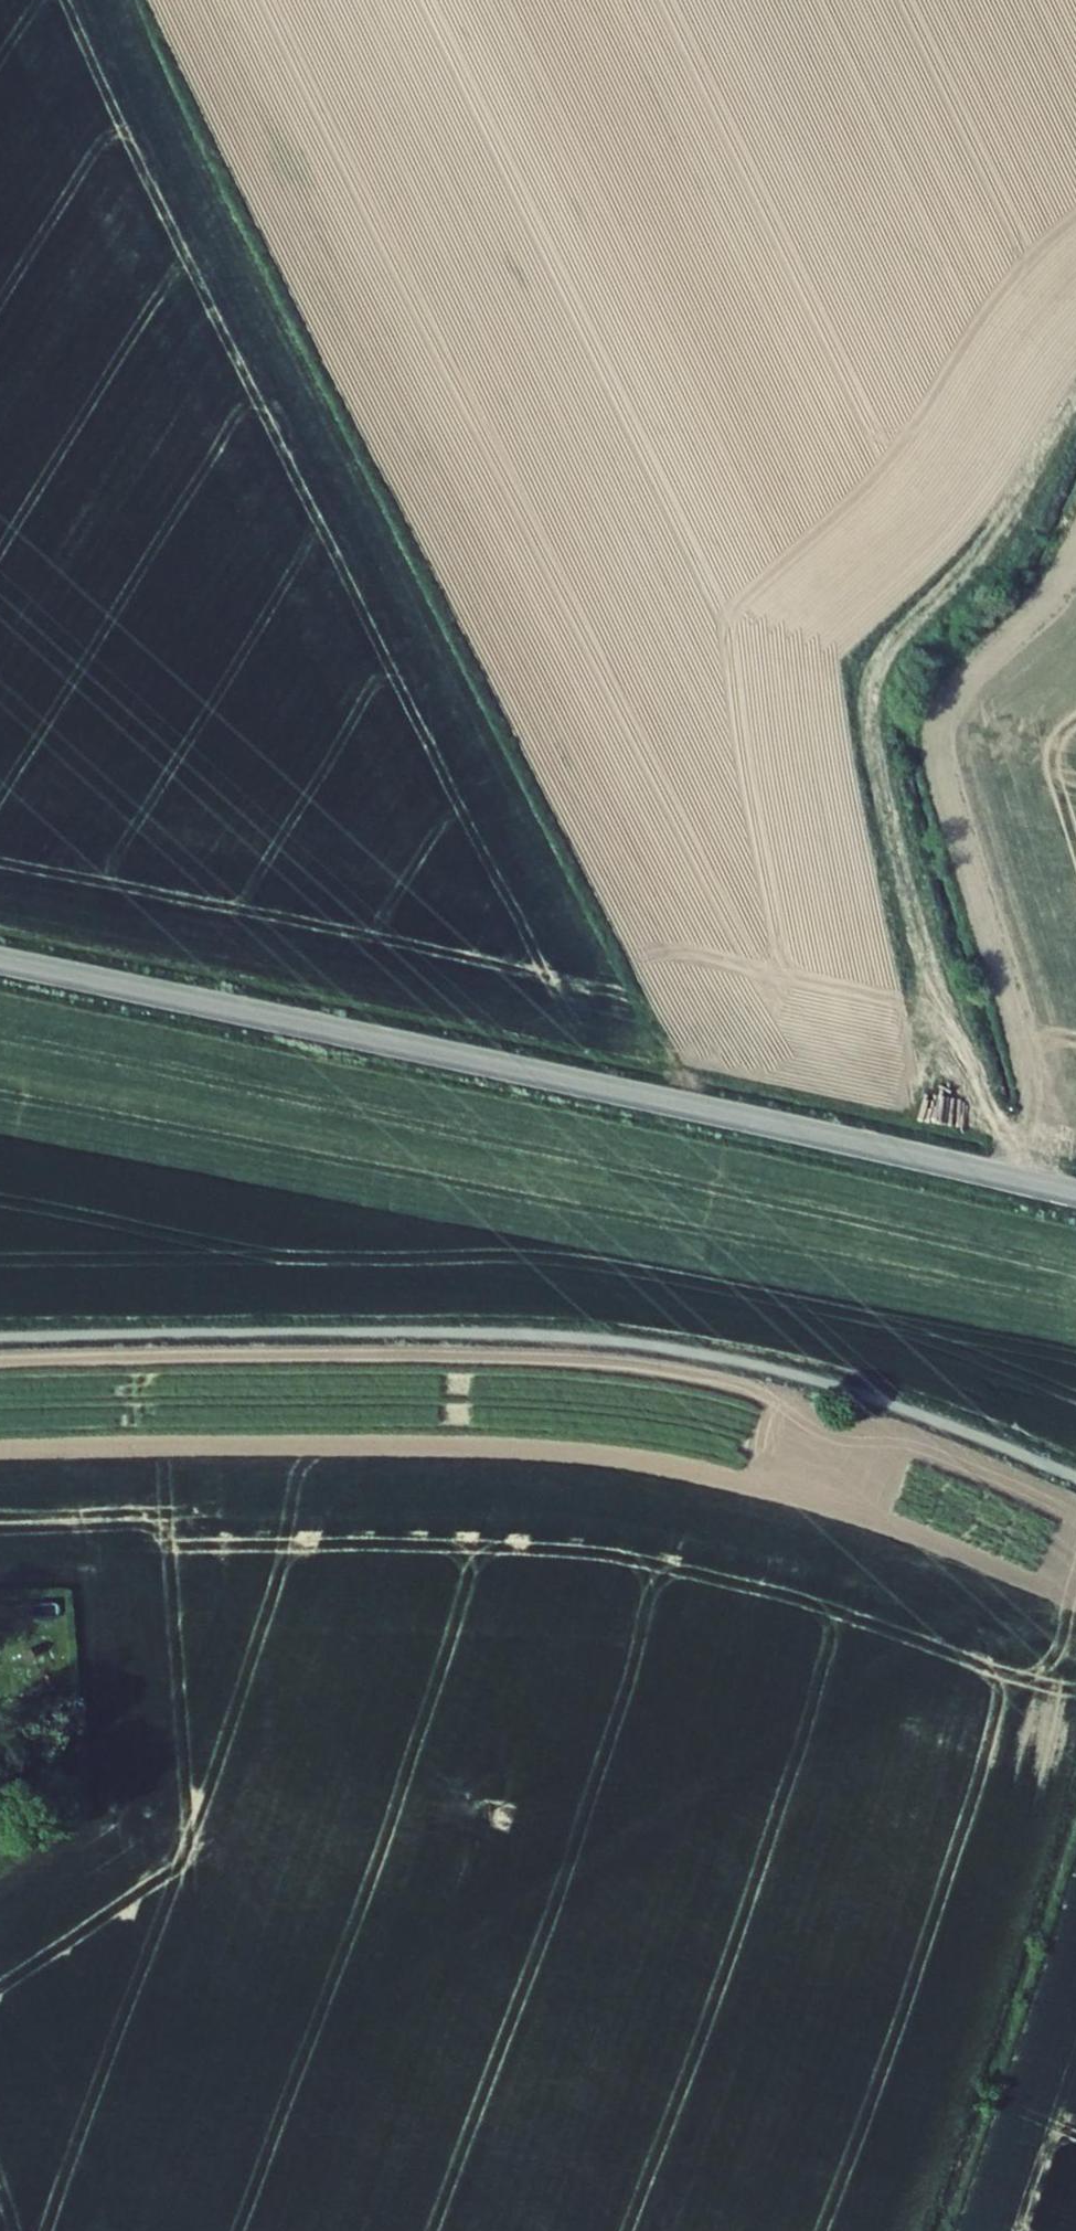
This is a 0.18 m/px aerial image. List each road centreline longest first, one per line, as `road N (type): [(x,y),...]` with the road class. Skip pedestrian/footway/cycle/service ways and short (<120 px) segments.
road 1 (tertiary): [(1075,1193),(0,962)]

